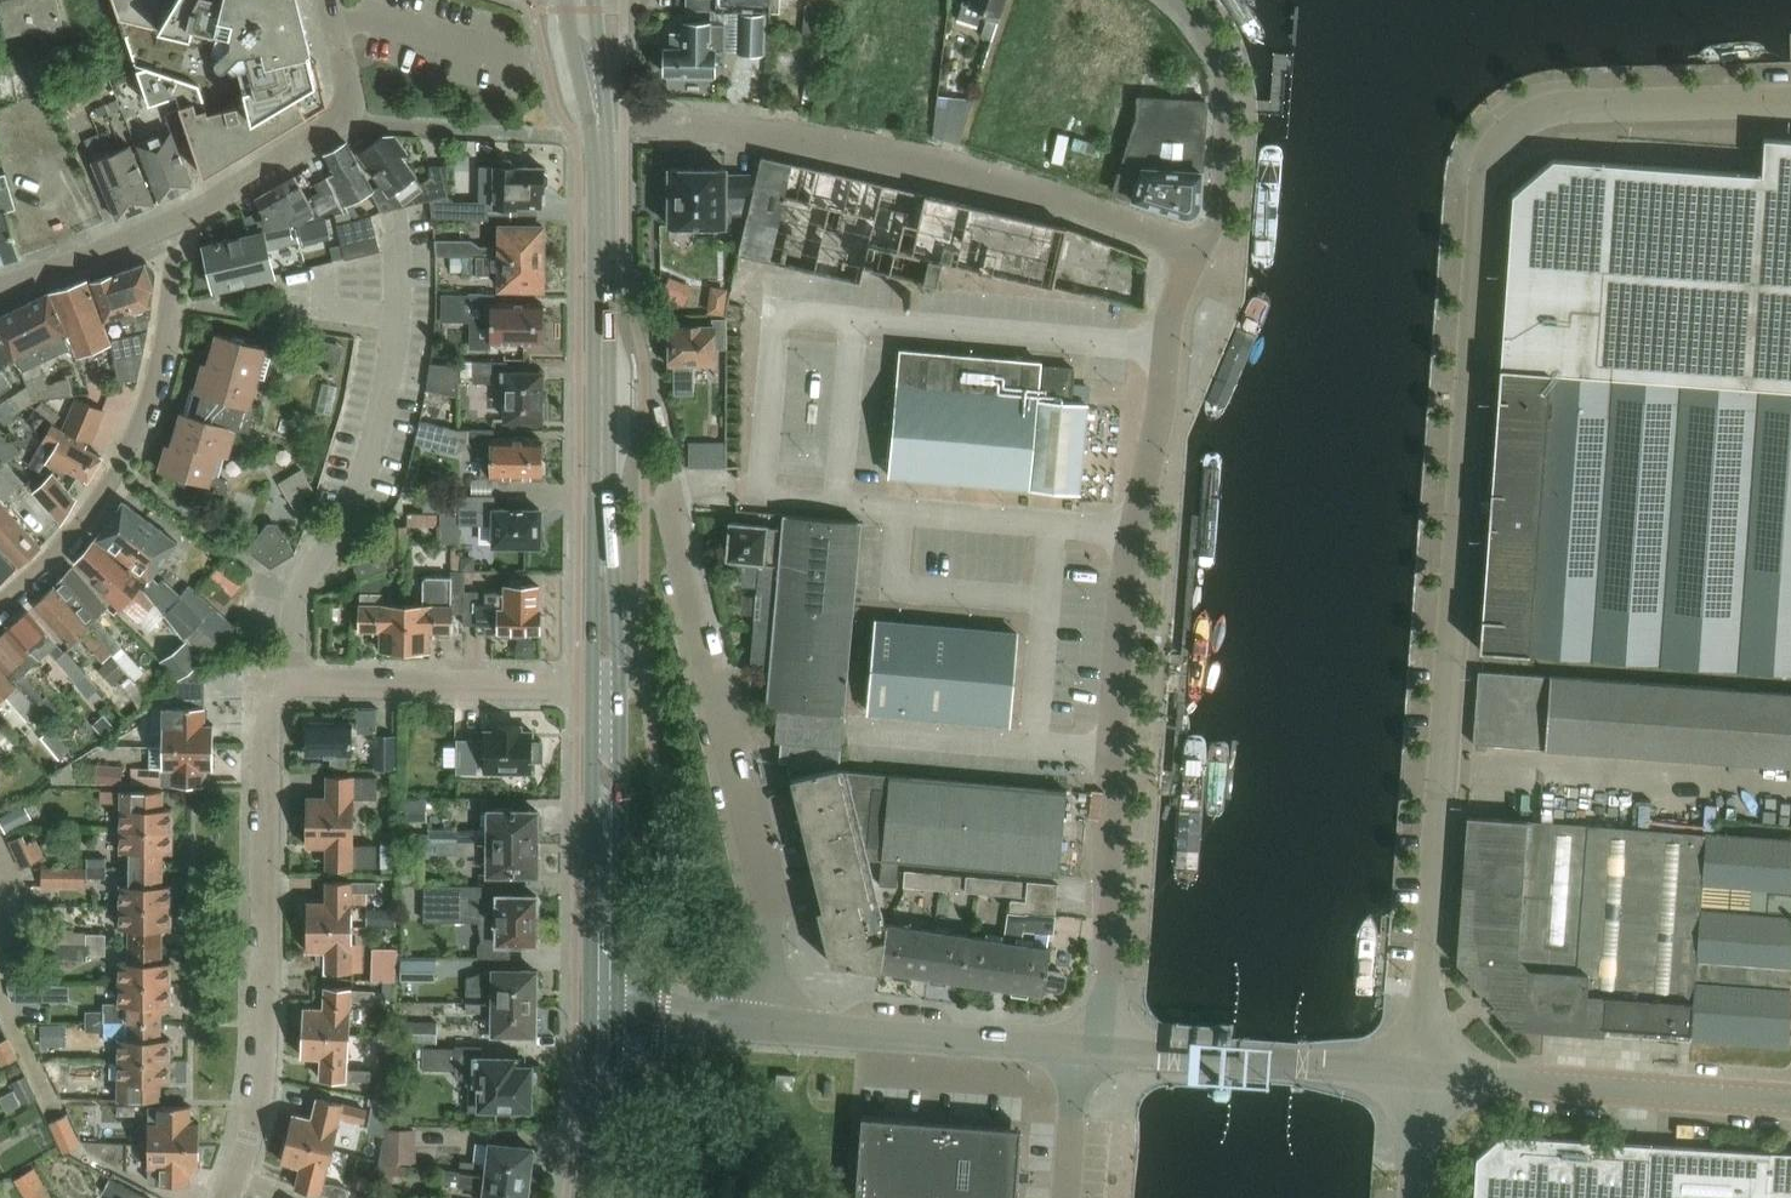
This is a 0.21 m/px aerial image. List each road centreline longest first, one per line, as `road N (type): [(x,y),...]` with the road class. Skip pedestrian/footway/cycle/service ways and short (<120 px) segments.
road 1 (unclassified): [(1421,1072),(1480,166),(1505,128),(1530,114),(1790,101)]
road 2 (unclassified): [(1083,1048),(1106,1003),(1110,967),(1109,754),(1123,573),(1158,409),(1167,318),(1197,247)]
road 3 (unclassified): [(771,1026),(765,889),(665,482)]
road 4 (secondary): [(598,687),(599,131)]
road 5 (residential): [(222,1197),(259,1093),(263,692),(291,684)]
road 6 (unclassified): [(1197,247),(902,155),(736,127)]
road 7 (residential): [(167,223),(177,248),(172,304),(135,439),(60,553),(0,604)]
road 8 (unclassified): [(291,684),(296,599),(344,520),(399,313)]
road 9 (tertiary): [(1790,1100),(1421,1072)]
road 10 (tertiary): [(1421,1072),(1083,1048)]
road 11 (unclassified): [(167,223),(351,115),(324,0)]
road 12 (secondary): [(598,1011),(598,687)]
road 13 (tertiary): [(1083,1048),(771,1026)]
road 14 (unclassified): [(598,687),(291,684)]
road 15 (unclassified): [(1174,0),(1216,60),(1227,127),(1223,190),(1197,247)]
road 16 (secondary): [(586,1197),(598,1011)]
road 17 (unclassified): [(0,286),(167,223)]
road 18 (tertiary): [(771,1026),(598,1011)]
road 19 (unclassified): [(1064,1197),(1083,1048)]
road 20 (secondary): [(566,0),(599,131)]
road 21 (secondary): [(599,131),(594,0)]
road 22 (unclassified): [(1412,1197),(1421,1072)]

